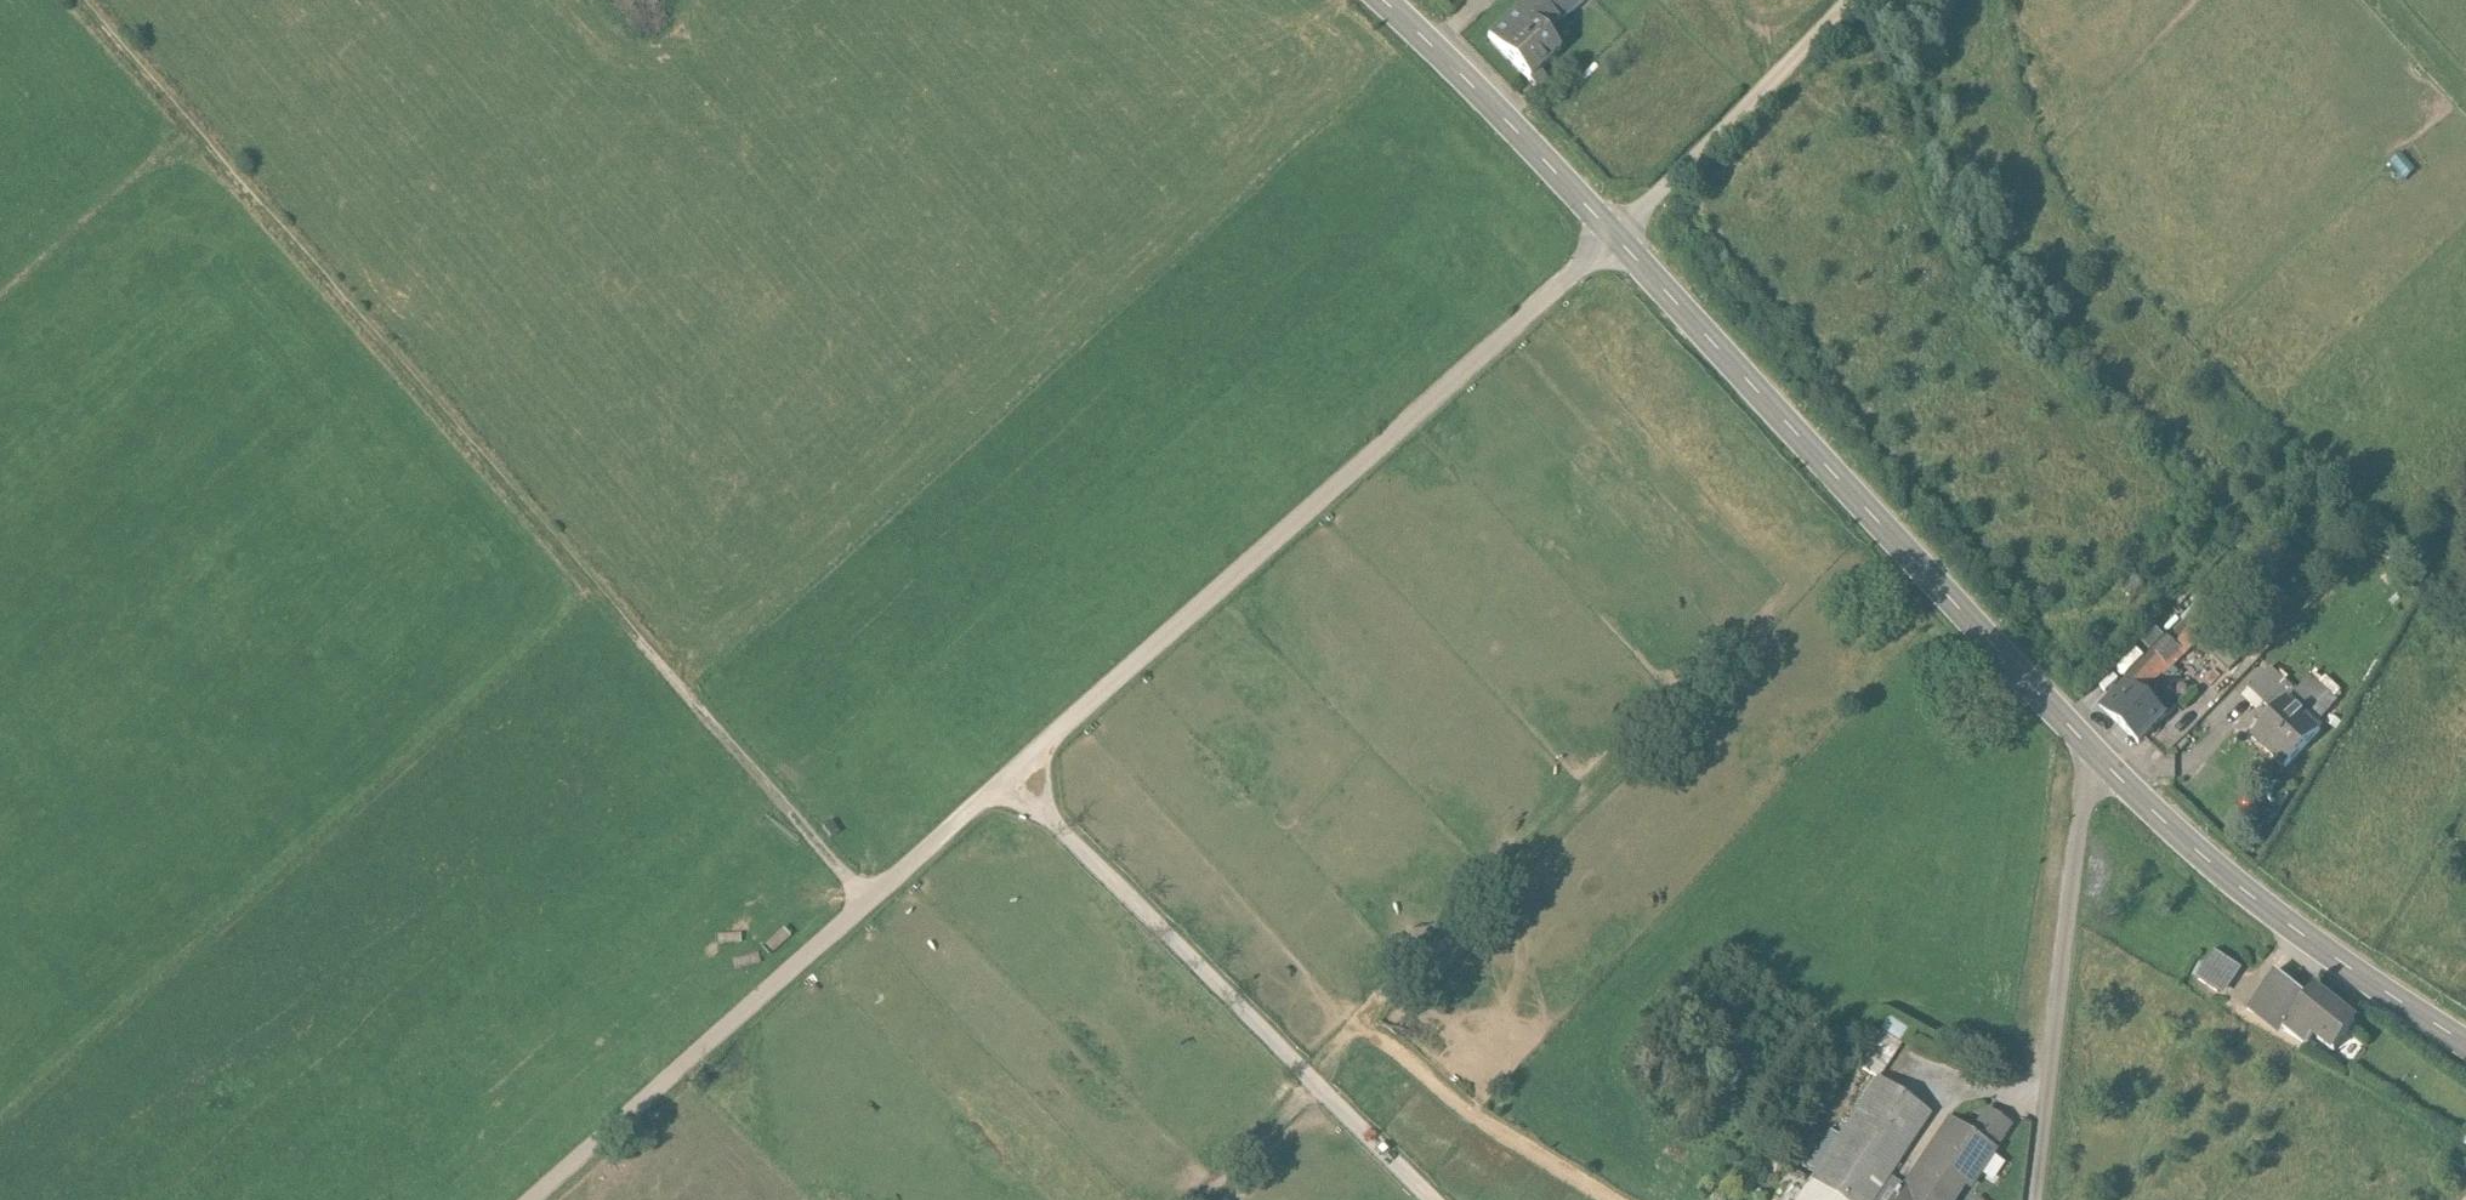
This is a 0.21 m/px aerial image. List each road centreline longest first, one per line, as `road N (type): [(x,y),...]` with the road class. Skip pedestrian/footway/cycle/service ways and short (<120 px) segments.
road 1 (track): [(530,1199),(1619,235),(1851,0)]
road 2 (secondary): [(2465,1047),(2274,916),(2091,749),(1619,235),(1390,0)]
road 3 (track): [(81,0),(867,902)]

